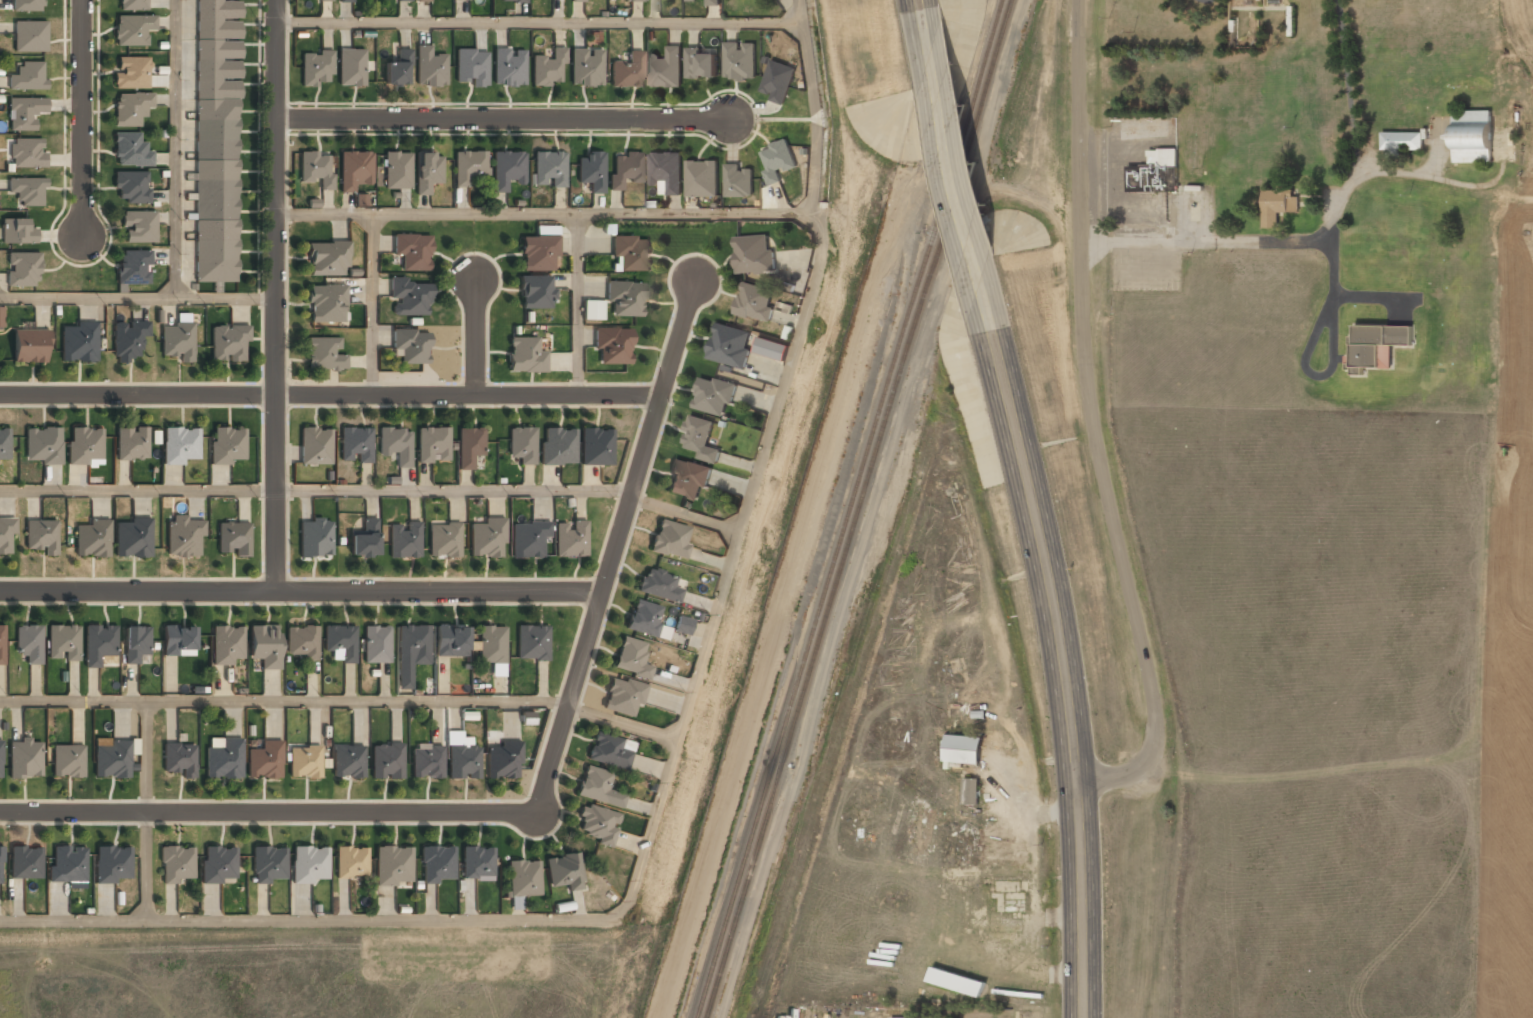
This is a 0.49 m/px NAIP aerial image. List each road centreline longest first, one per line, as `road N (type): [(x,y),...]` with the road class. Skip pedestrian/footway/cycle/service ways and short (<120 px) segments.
road 1 (residential): [(1076,783),(1148,757),(1158,731),(1089,364),(1083,0)]
road 2 (secondary): [(1078,1017),(1074,763),(1049,587),(991,334)]
road 3 (residential): [(0,397),(662,399)]
road 4 (residential): [(0,591),(605,591)]
road 5 (residential): [(276,0),(273,591)]
road 6 (residential): [(532,811),(699,278)]
road 7 (residential): [(0,811),(532,811)]
road 8 (residential): [(277,119),(729,120)]
road 9 (secondary): [(991,334),(927,55)]
road 10 (residential): [(85,0),(87,234)]
road 11 (residential): [(475,278),(477,398)]

